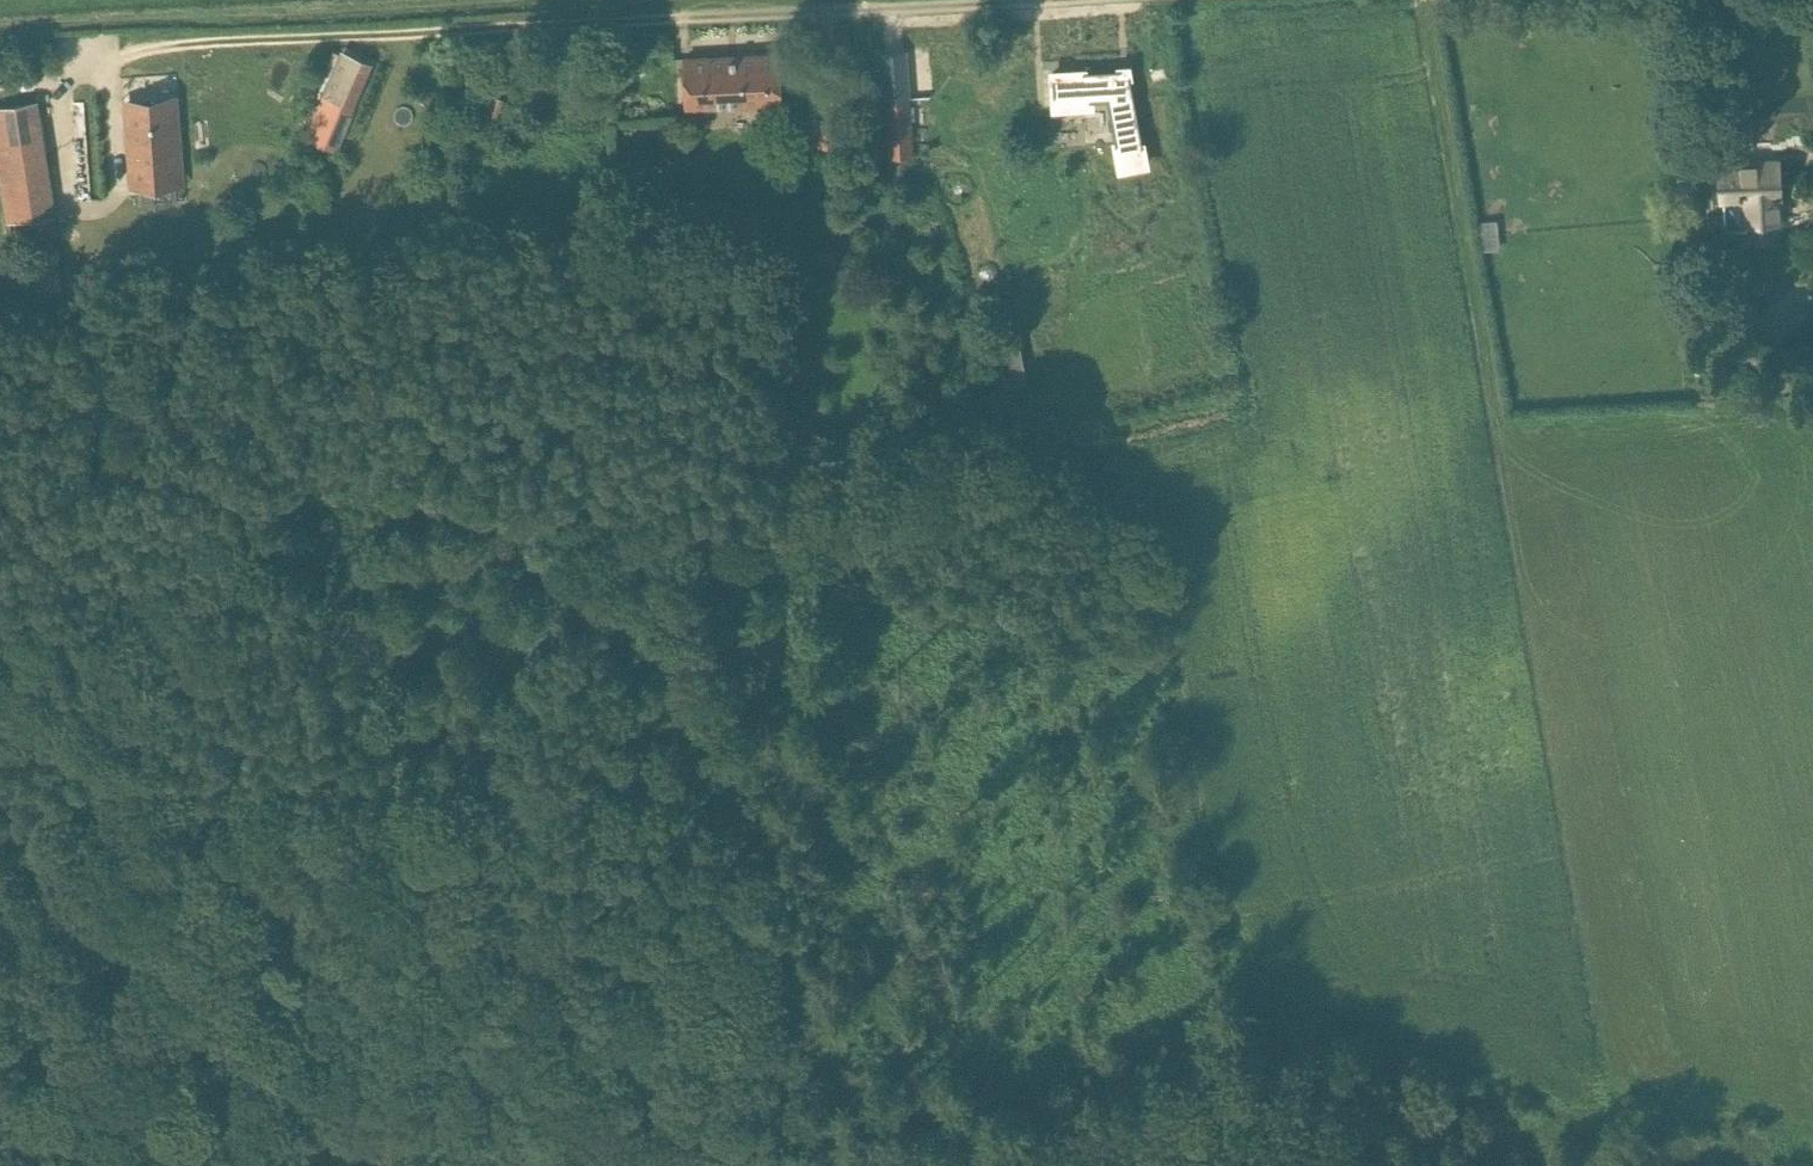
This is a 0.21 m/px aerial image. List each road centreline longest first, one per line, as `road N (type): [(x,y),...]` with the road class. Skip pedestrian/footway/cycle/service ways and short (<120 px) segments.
road 1 (track): [(0,42),(777,0)]

